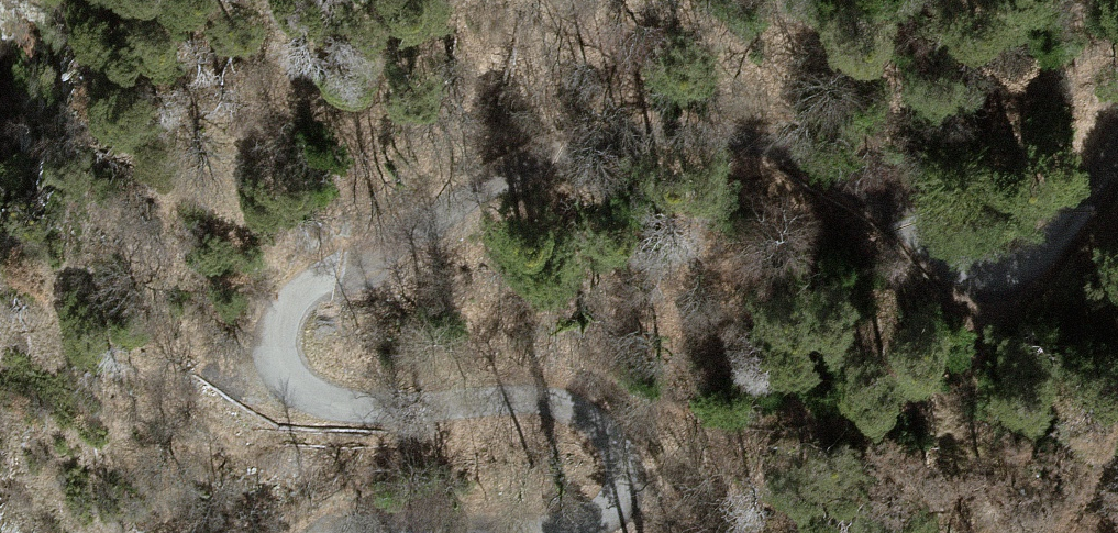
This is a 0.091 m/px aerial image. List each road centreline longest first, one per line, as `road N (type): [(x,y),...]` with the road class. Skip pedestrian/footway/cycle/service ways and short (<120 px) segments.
road 1 (track): [(1117,155),(1052,262),(987,284),(822,182),(707,148),(577,162),(314,279),(278,330),(307,385),(351,408),(519,409),(587,444),(607,486),(577,528),(515,532)]

